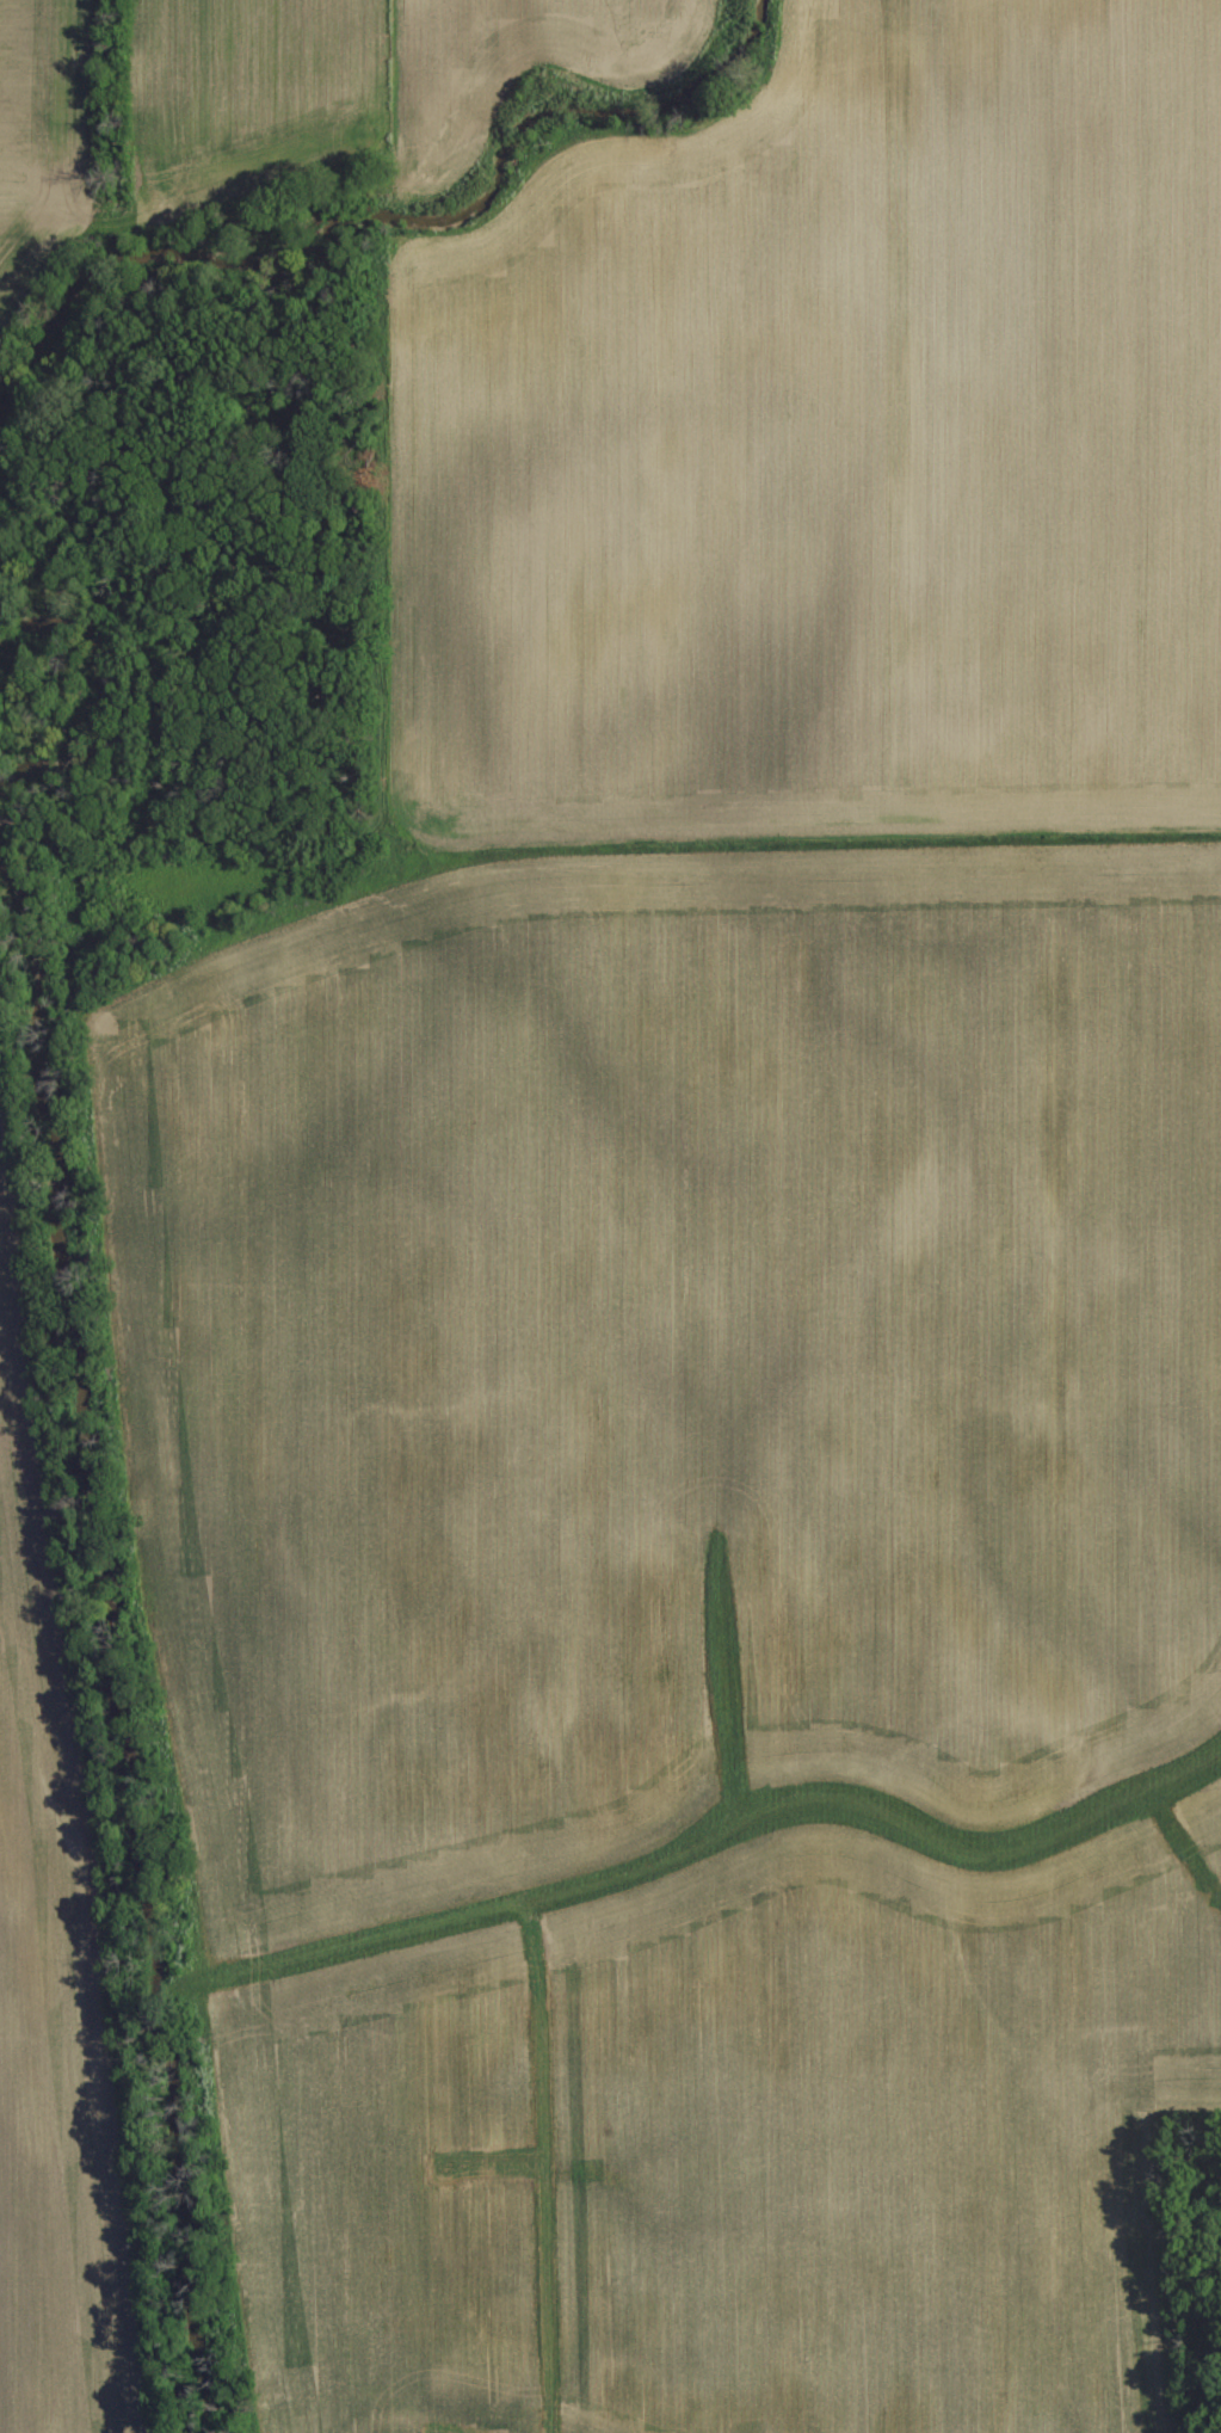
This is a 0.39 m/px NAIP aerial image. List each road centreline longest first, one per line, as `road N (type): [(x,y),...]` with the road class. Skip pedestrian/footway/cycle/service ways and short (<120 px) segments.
road 1 (track): [(1175,2432),(1152,2120),(1165,2100),(1220,2097)]

